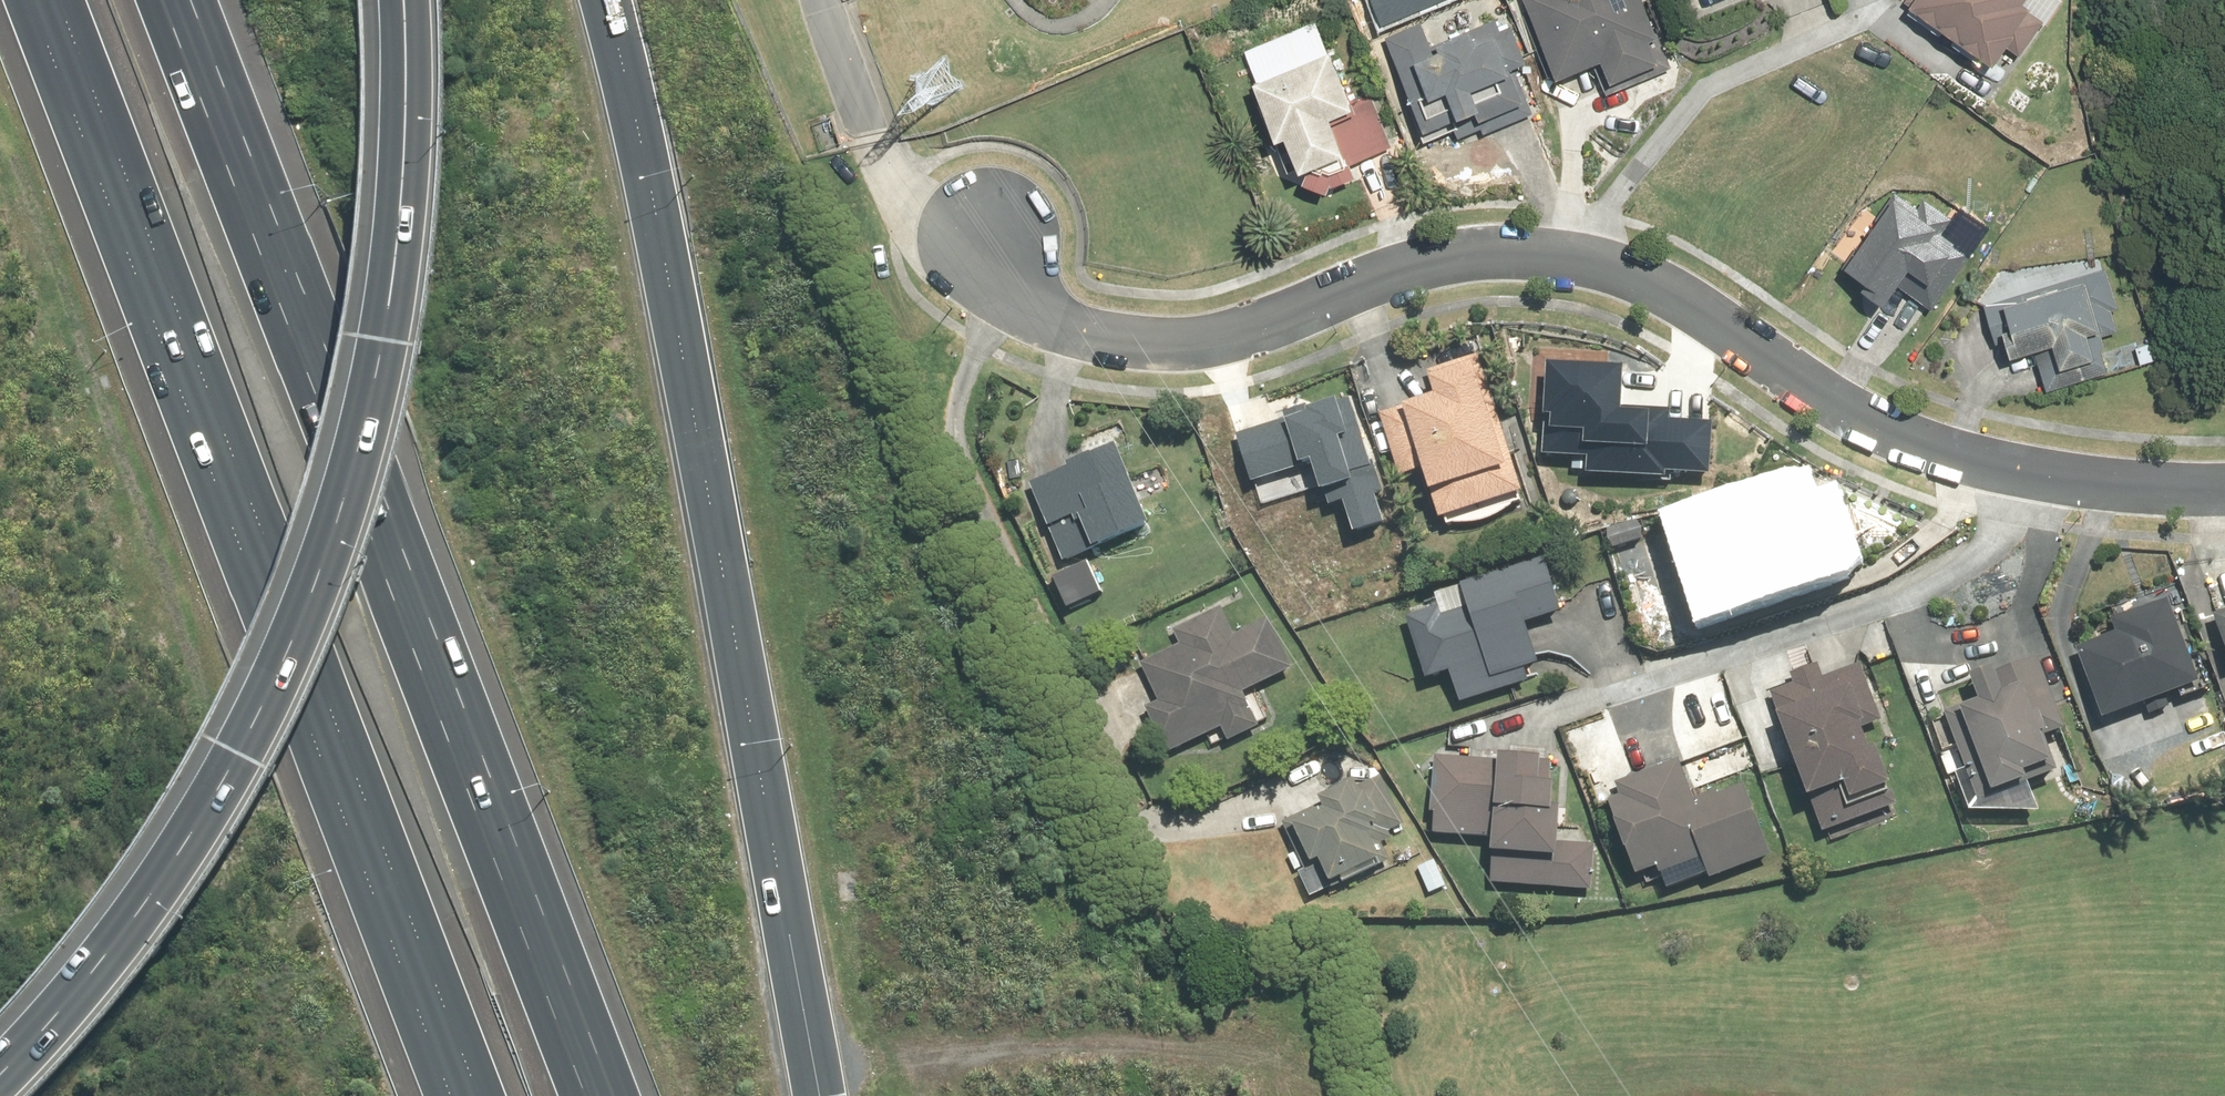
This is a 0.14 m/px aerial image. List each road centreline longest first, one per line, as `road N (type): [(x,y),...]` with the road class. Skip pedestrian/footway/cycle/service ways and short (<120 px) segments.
road 1 (residential): [(989,236),(1025,304),(1091,336),(1177,347),(1217,342),(1404,271),(1461,259),(1592,264),(1658,292),(1885,431),(1950,456),(2101,483),(2224,491)]
road 2 (motorway): [(408,0),(413,147),(399,302),(361,486),(317,620),(272,717),(159,909),(93,1000),(3,1095)]
road 3 (motorway): [(160,0),(586,1095)]
road 4 (motorway): [(478,1095),(58,0)]
road 5 (motorway): [(604,0),(643,152),(820,1095)]
road 6 (track): [(815,1072),(1164,1044),(1248,1066),(1277,1095)]

